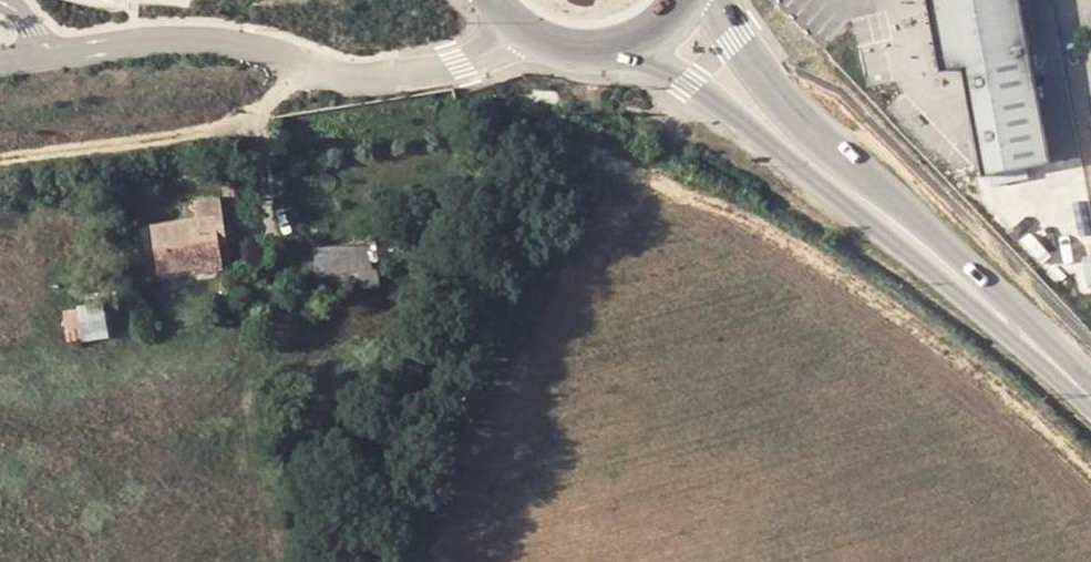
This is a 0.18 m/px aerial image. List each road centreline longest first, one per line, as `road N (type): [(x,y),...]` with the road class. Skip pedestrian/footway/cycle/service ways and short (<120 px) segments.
road 1 (primary): [(570,45),(658,65),(876,206)]
road 2 (track): [(309,64),(242,123),(0,163)]
road 3 (primary): [(1090,394),(876,206)]
road 4 (primary): [(876,206),(765,84),(713,0)]
road 5 (unclassified): [(309,64),(370,80),(460,67),(520,28)]

